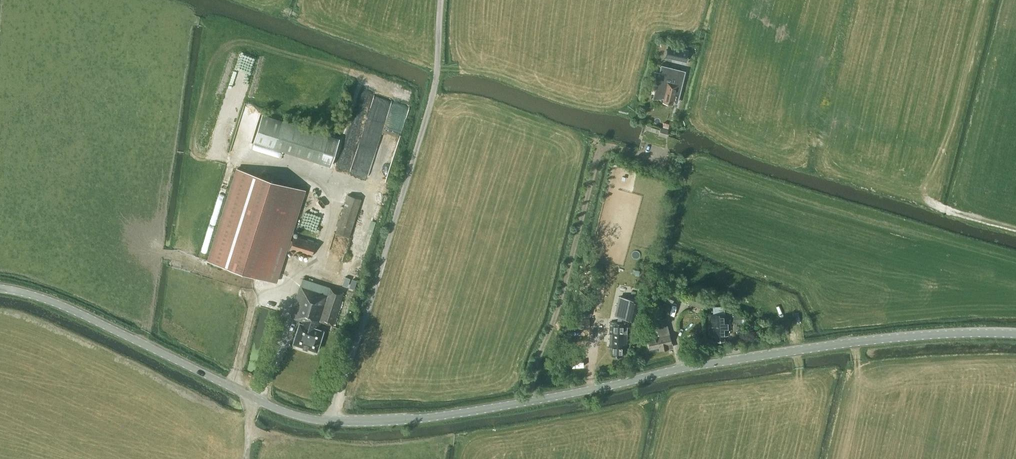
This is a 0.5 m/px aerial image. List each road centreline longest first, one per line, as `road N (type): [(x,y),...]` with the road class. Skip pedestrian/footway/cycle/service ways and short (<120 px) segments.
road 1 (tertiary): [(1015,334),(870,341),(459,412),(327,420),(265,401),(66,306),(0,286)]
road 2 (track): [(533,400),(599,150),(613,146),(666,159),(675,109)]

